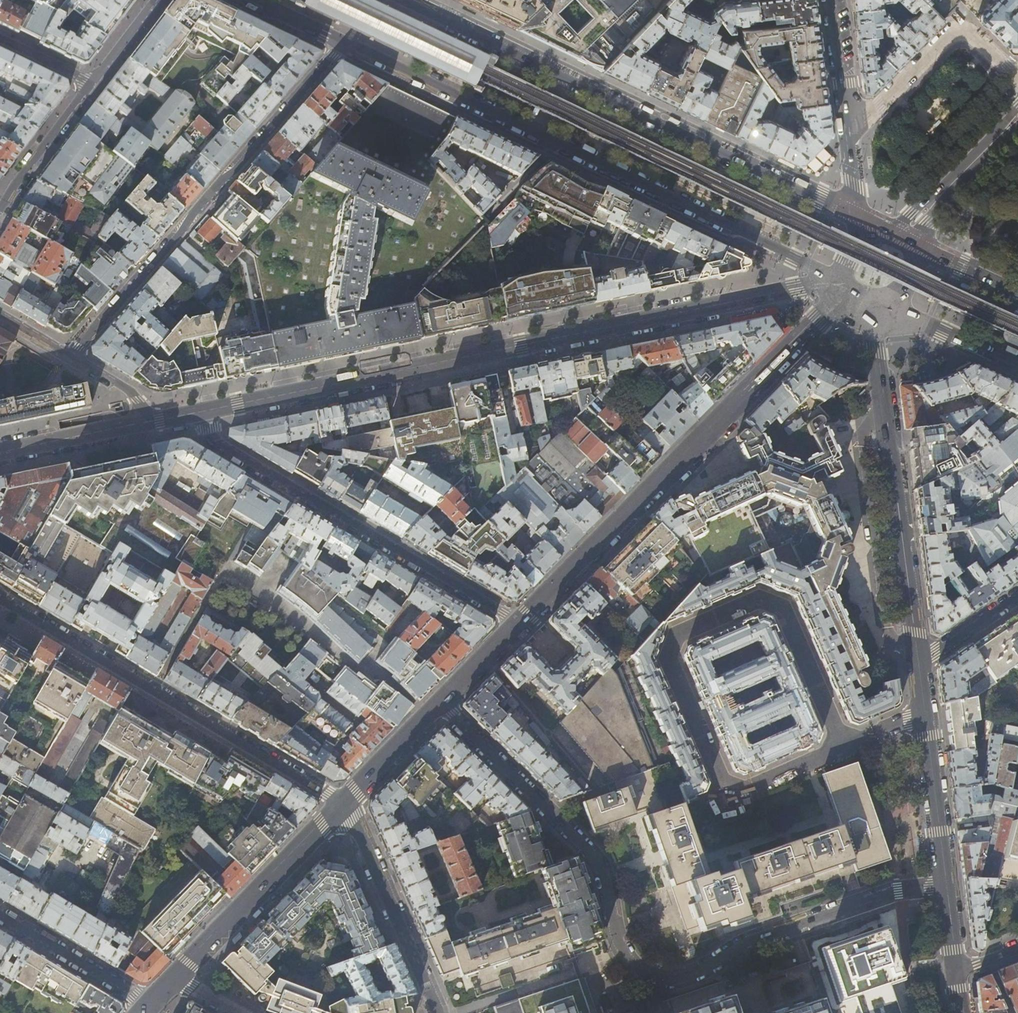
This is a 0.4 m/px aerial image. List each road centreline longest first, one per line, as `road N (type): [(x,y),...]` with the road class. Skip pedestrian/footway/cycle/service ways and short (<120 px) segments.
road 1 (residential): [(942,886),(888,893),(754,938),(689,976),(640,973),(617,946),(594,854),(442,703)]
road 2 (secondary): [(203,412),(835,285)]
road 3 (secondary): [(344,41),(832,277)]
road 4 (secondary): [(860,222),(446,20)]
road 5 (tertiary): [(519,624),(842,297)]
road 6 (residential): [(728,797),(668,657),(678,633),(757,598),(782,606),(843,746)]
road 7 (residential): [(344,41),(69,356)]
road 8 (residential): [(0,598),(346,803)]
road 9 (residential): [(203,412),(216,441),(519,624)]
road 10 (tertiary): [(873,315),(915,664)]
road 11 (tertiary): [(177,977),(346,803)]
road 12 (residential): [(346,803),(441,1012)]
road 13 (residential): [(1017,80),(968,33),(955,32),(852,135)]
road 14 (residential): [(149,1006),(0,917)]
road 15 (tertiary): [(922,715),(942,886)]
road 16 (residential): [(92,84),(0,210)]
road 17 (secondary): [(0,452),(152,421)]
road 18 (tertiary): [(346,803),(442,703)]
road 19 (residential): [(832,0),(852,135)]
road 20 (secondary): [(899,310),(1017,365)]
road 21 (residential): [(843,746),(728,797)]
road 22 (residential): [(915,664),(1017,594)]

